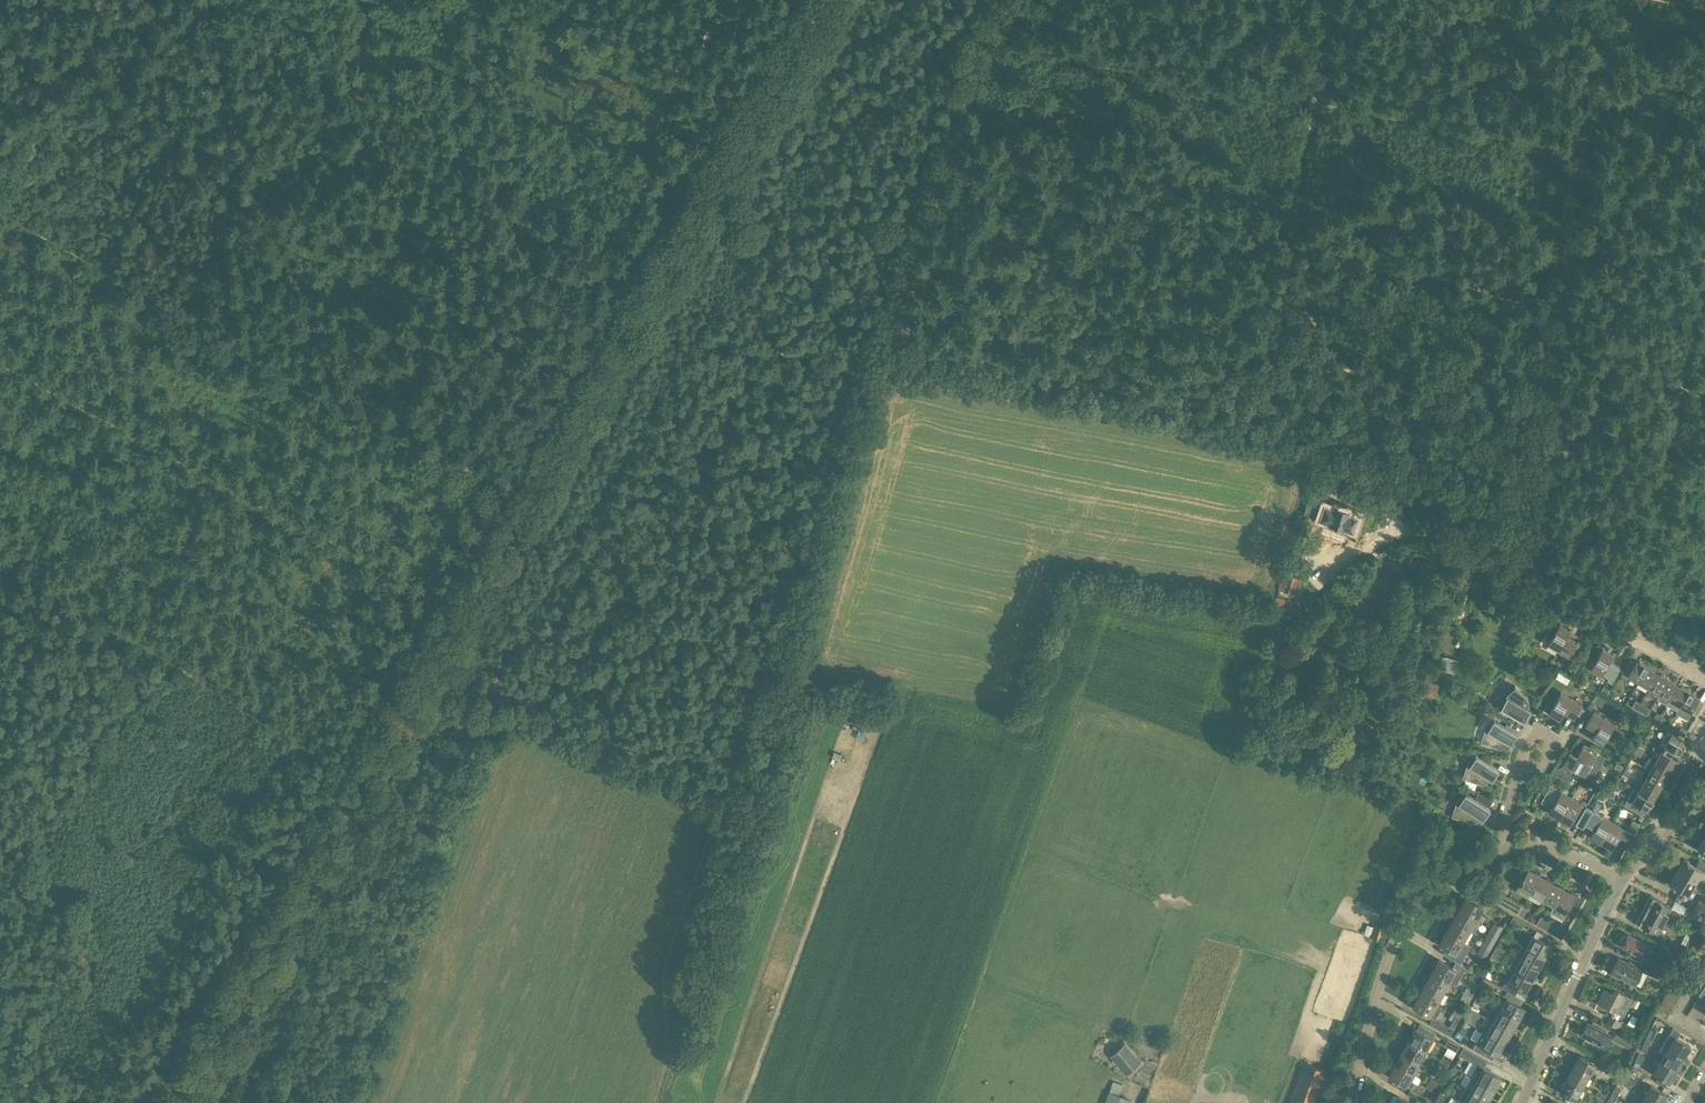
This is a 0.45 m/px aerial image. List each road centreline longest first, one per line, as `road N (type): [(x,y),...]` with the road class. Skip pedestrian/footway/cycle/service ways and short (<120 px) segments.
road 1 (track): [(1704,263),(1602,208),(1571,163),(1541,148),(1010,52),(989,66),(974,95),(896,362)]
road 2 (track): [(0,589),(12,573),(336,766),(374,765),(647,301)]
road 3 (track): [(1556,610),(1502,528),(1547,308),(1281,255),(945,202)]
road 4 (track): [(1502,528),(1476,496),(1441,480),(983,397),(950,382),(881,370)]
road 5 (track): [(1704,274),(1638,640)]
road 6 (residential): [(1351,1102),(1389,957),(1407,922),(1433,885),(1505,848)]
road 7 (track): [(659,1102),(732,796)]
road 8 (track): [(1547,308),(1599,0)]
road 9 (residential): [(1523,1102),(1622,881)]
road 10 (track): [(695,335),(781,180)]
road 11 (residential): [(1704,681),(1638,640),(1556,610)]
road 12 (residential): [(1622,881),(1568,855),(1505,848)]

